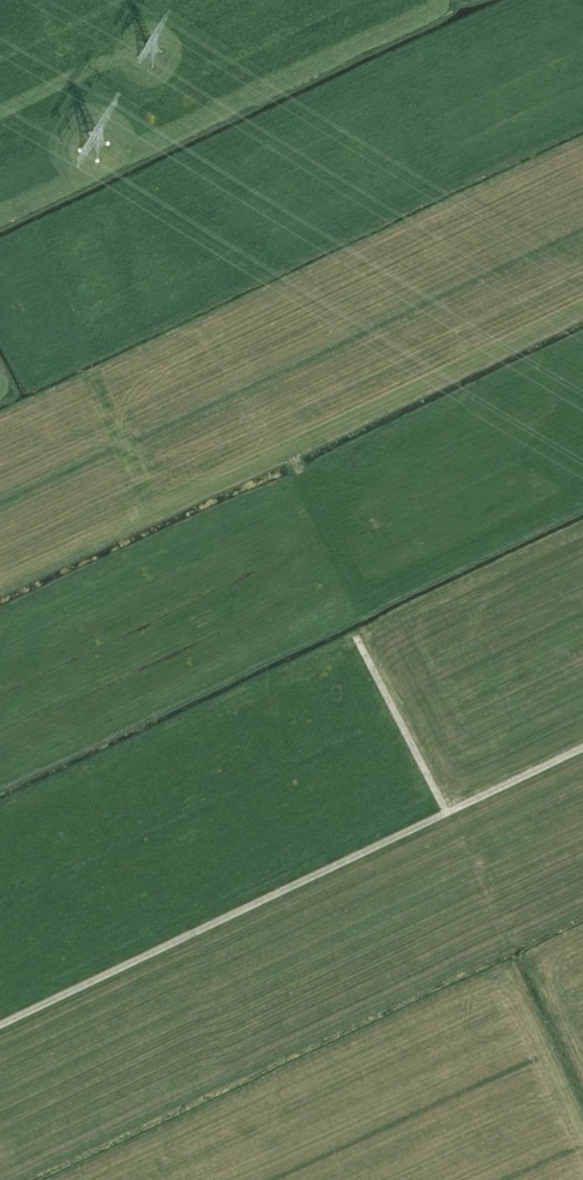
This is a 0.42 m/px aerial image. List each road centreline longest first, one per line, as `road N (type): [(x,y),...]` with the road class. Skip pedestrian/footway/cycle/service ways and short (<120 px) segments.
road 1 (track): [(582,308),(166,506),(148,499),(18,211)]
road 2 (track): [(289,447),(457,779),(494,774),(582,731)]

